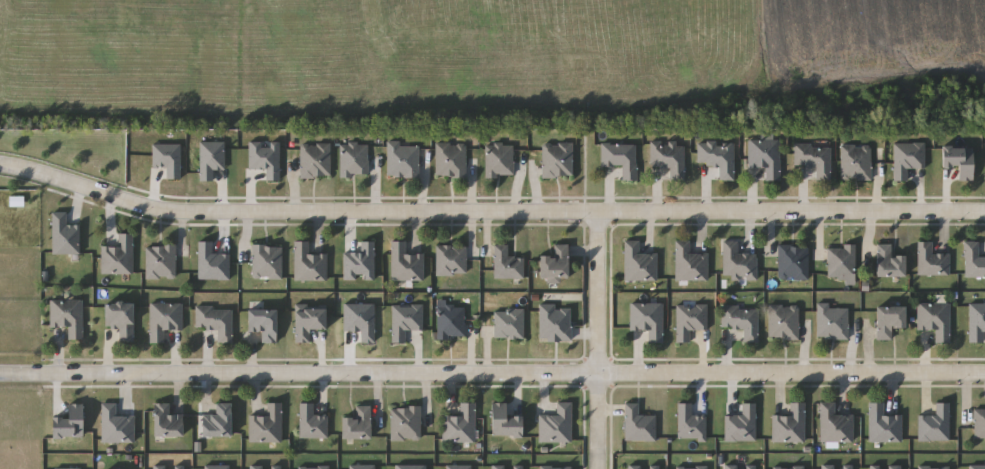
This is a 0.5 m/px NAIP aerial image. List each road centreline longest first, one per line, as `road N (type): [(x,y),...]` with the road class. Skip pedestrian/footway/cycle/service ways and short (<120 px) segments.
road 1 (residential): [(984,211),(152,209),(0,161)]
road 2 (residential): [(0,363),(984,374)]
road 3 (residential): [(602,210),(602,468)]

